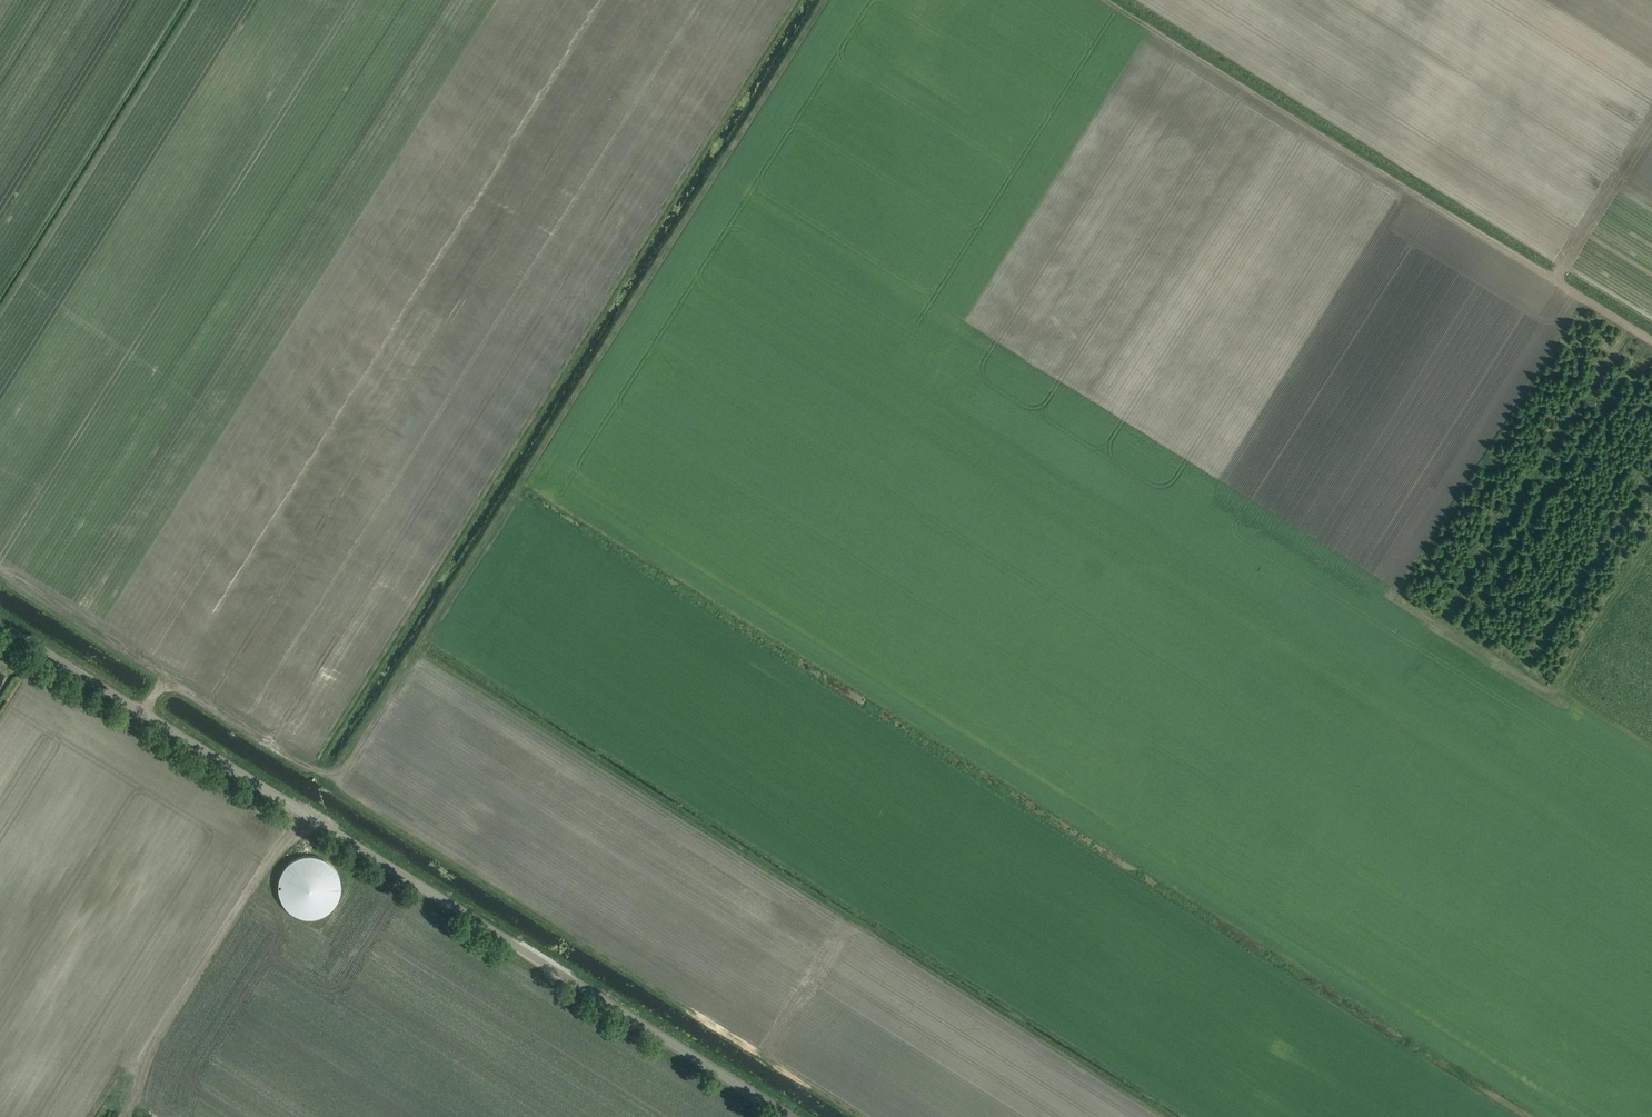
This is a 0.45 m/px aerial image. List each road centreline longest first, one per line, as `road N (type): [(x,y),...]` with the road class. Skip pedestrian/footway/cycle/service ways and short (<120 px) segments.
road 1 (unclassified): [(789,1116),(0,623)]
road 2 (track): [(1651,342),(1162,35)]
road 3 (track): [(314,821),(269,862),(155,1034),(126,1114)]

